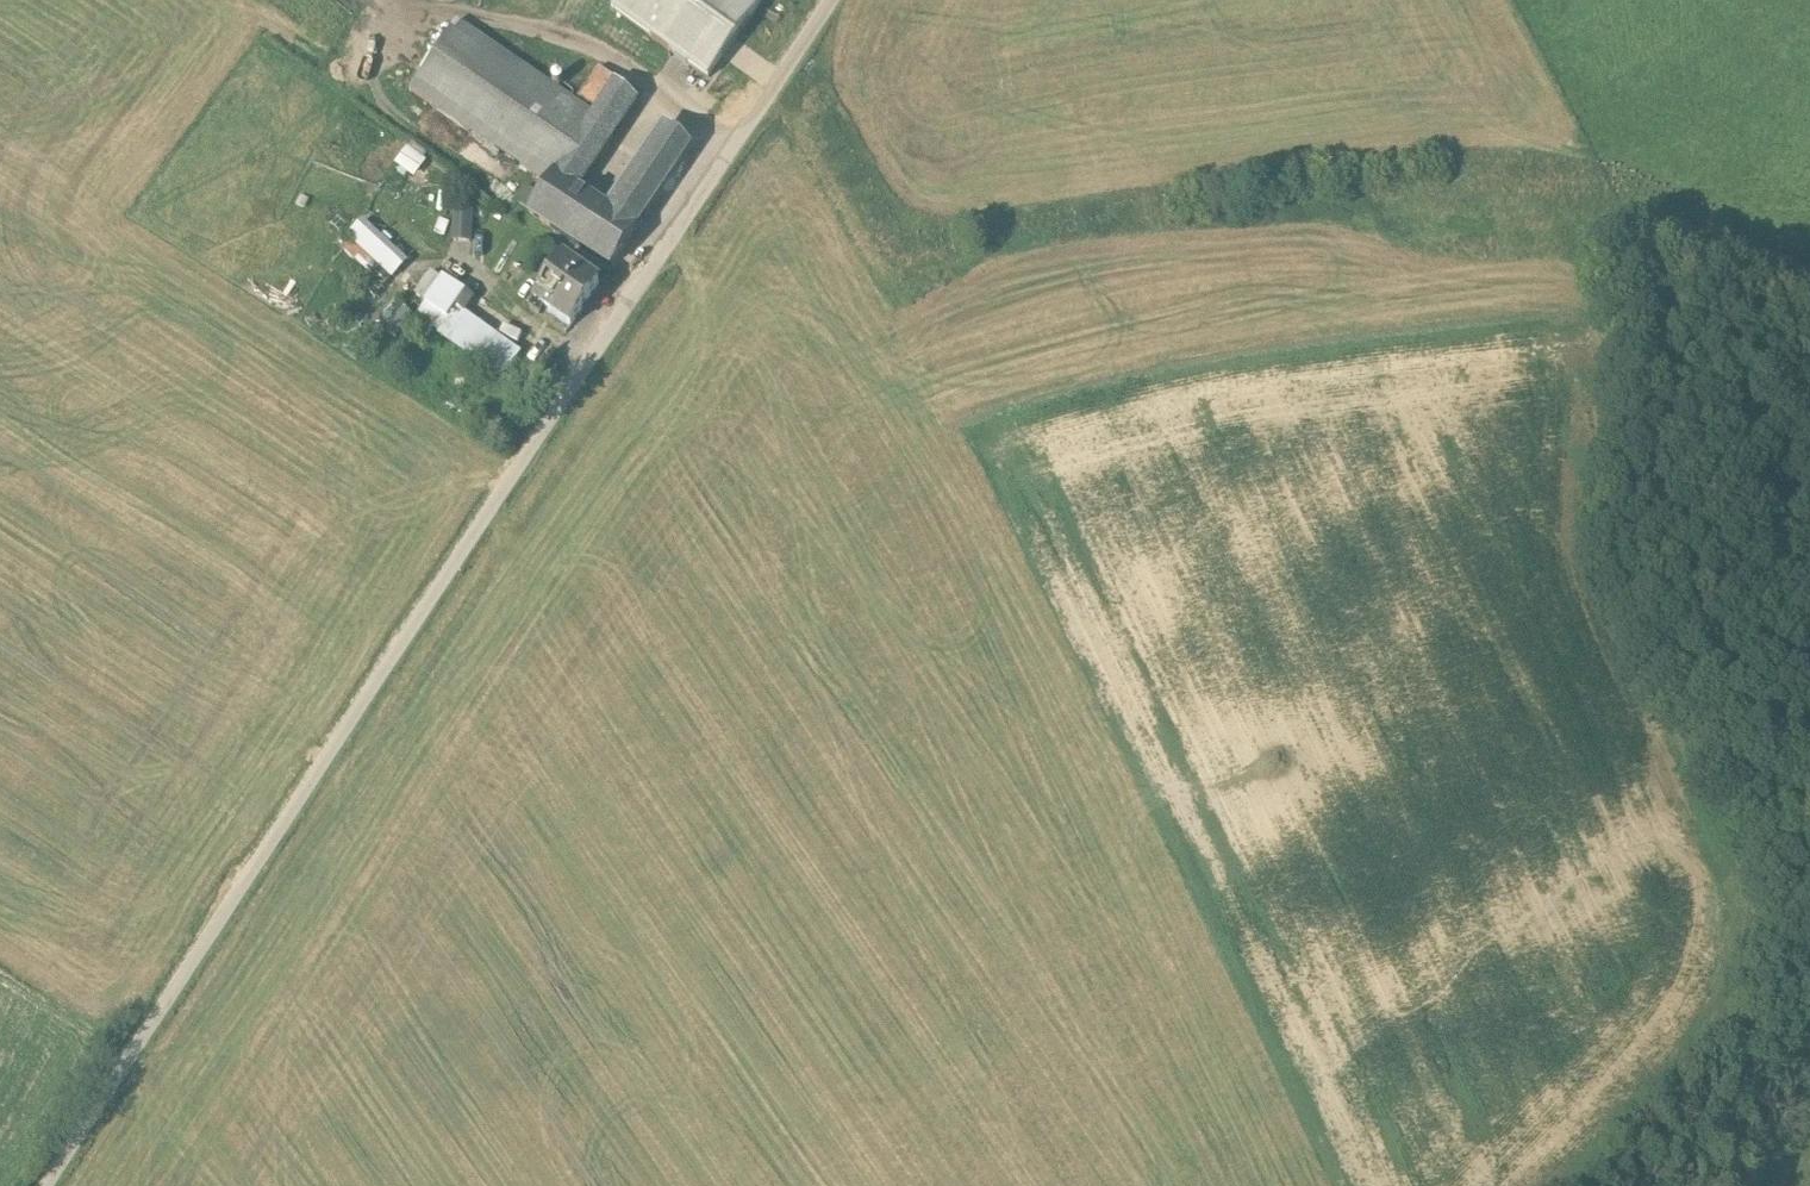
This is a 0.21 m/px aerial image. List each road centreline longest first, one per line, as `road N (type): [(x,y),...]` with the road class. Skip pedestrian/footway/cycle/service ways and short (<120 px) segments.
road 1 (track): [(49,1185),(521,467)]
road 2 (unclassified): [(831,0),(521,467)]

